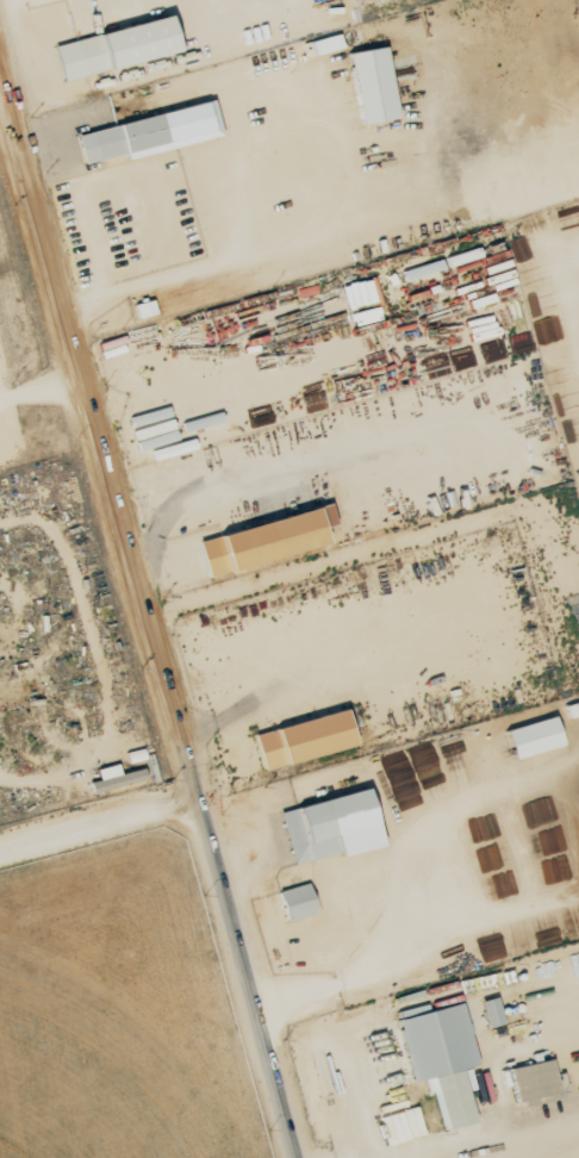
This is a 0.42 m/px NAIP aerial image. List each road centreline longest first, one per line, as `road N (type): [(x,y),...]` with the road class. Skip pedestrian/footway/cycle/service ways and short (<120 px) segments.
road 1 (tertiary): [(294,1157),(0,76)]
road 2 (residential): [(203,815),(0,868)]

